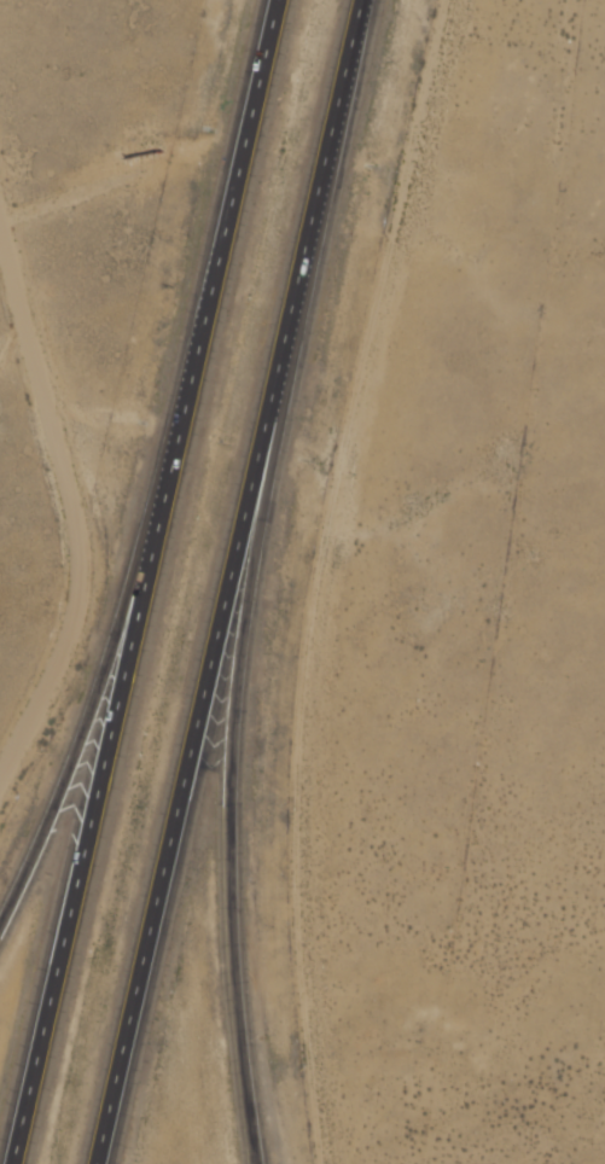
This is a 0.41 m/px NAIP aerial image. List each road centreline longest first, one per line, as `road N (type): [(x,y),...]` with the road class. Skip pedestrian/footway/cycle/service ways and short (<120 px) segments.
road 1 (motorway): [(103,1163),(370,0)]
road 2 (motorway): [(279,0),(15,1163)]
road 3 (motorway): [(259,1163),(232,897),(249,534)]
road 4 (motorway): [(181,431),(95,694),(0,935)]

